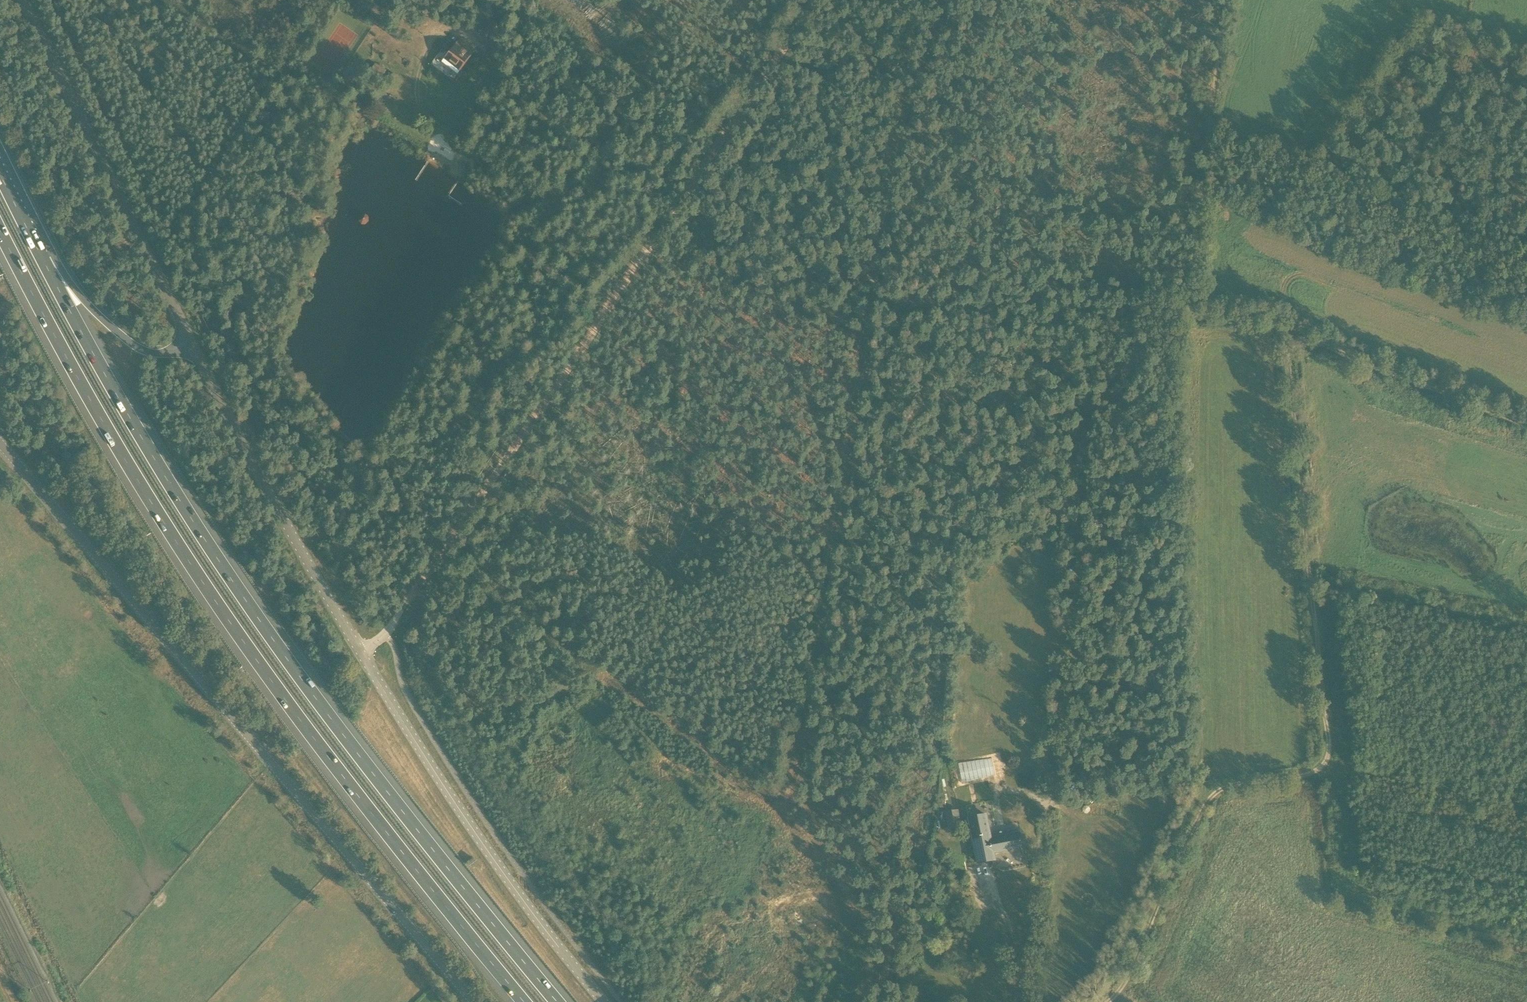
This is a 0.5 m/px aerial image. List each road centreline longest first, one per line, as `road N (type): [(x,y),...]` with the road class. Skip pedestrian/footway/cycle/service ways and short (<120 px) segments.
road 1 (motorway): [(0,230),(84,391),(218,607),(523,1001)]
road 2 (motorway): [(556,1001),(244,599),(43,259)]
road 3 (track): [(1285,327),(1329,753),(1312,773),(1237,785),(1205,803),(1145,944),(1106,1001)]
road 4 (tertiary): [(472,1001),(0,443)]
road 5 (track): [(1186,312),(867,296),(922,0)]
road 6 (tertiary): [(604,1001),(456,803),(362,656)]
road 7 (tertiary): [(192,349),(23,0)]
road 8 (tertiary): [(362,656),(192,349)]
road 9 (track): [(1186,312),(1228,0)]
road 10 (track): [(1526,423),(1285,327)]
road 11 (motorway): [(192,349),(139,349),(43,259)]

